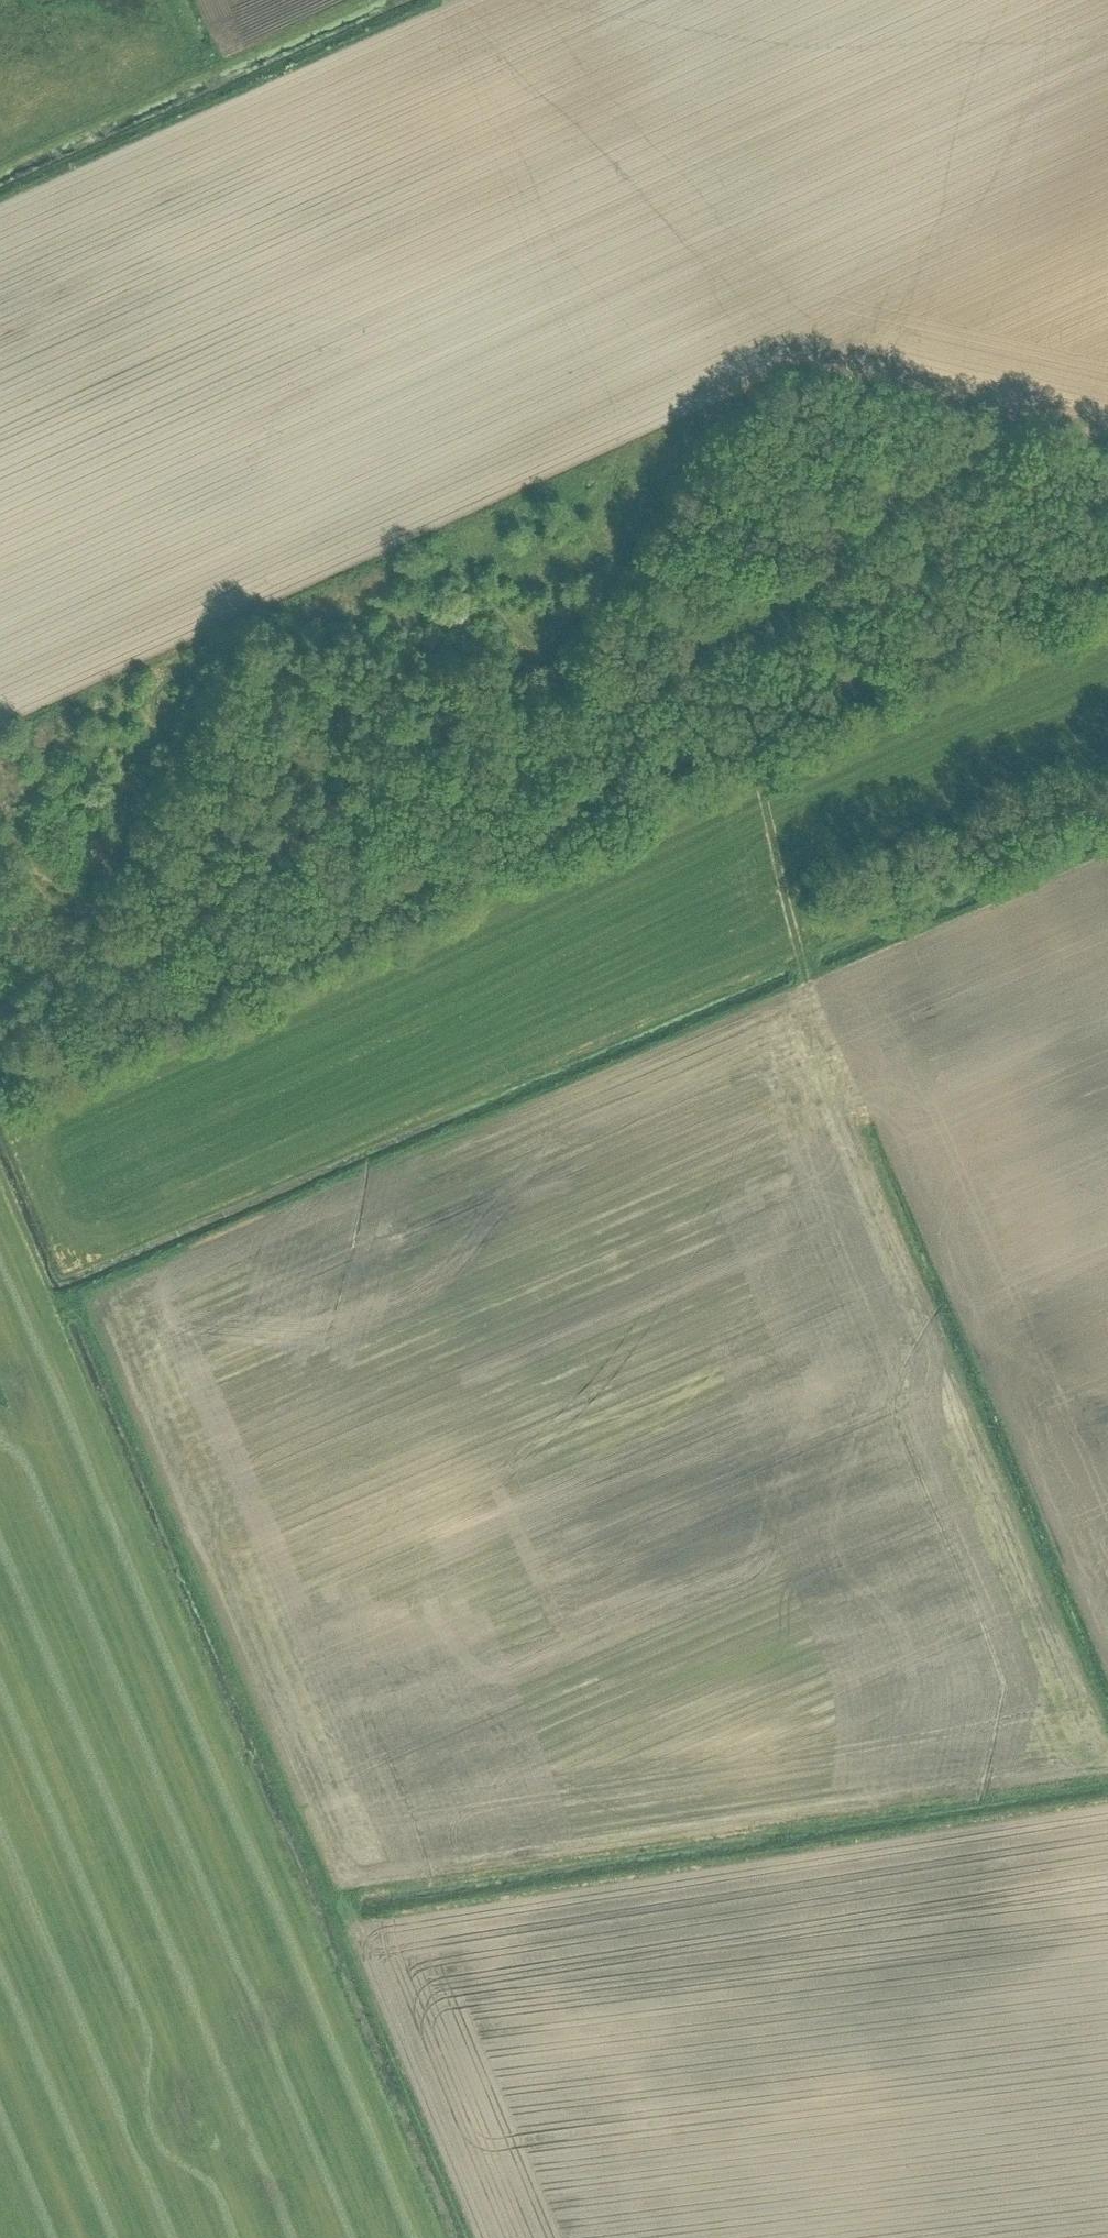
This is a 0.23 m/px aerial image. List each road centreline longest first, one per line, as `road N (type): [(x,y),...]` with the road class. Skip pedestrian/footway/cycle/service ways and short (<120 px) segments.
road 1 (track): [(0,1191),(440,2237)]

